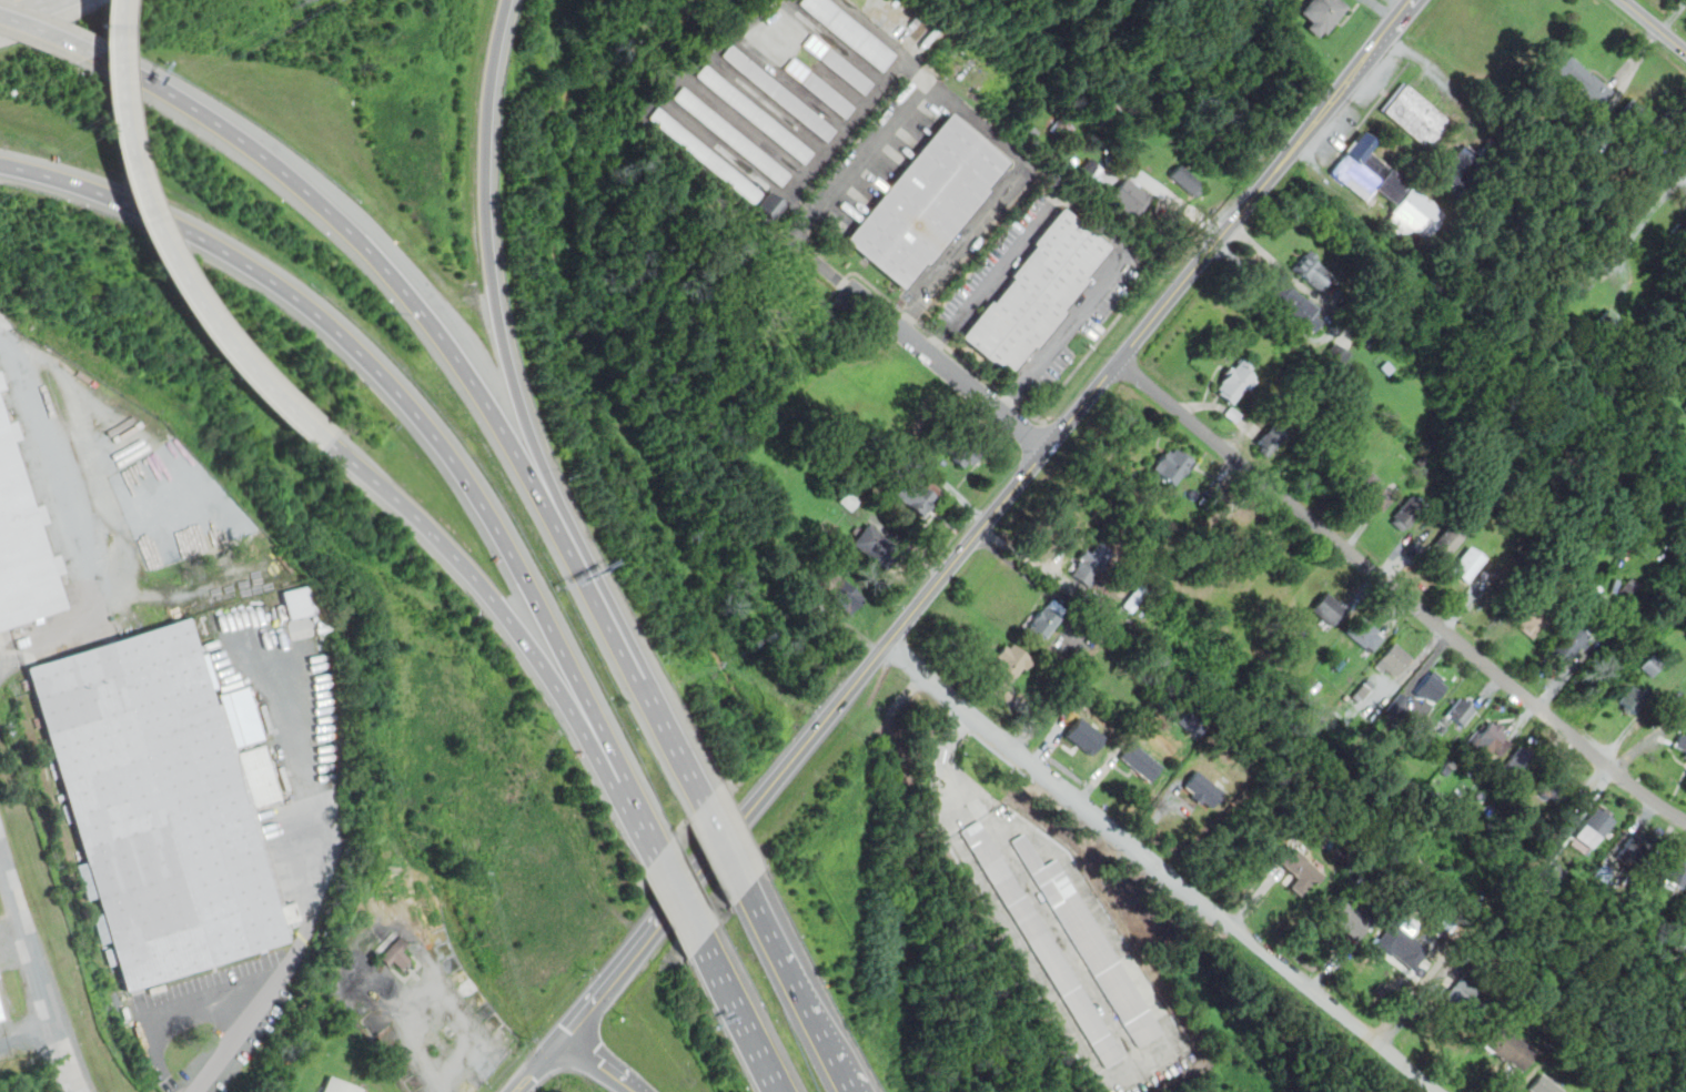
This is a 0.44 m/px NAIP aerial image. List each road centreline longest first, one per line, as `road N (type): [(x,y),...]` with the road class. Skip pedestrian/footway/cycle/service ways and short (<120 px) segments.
road 1 (tertiary): [(716,856),(1361,67)]
road 2 (motorway): [(0,164),(87,188),(202,237),(273,282),(370,363),(425,425),(496,529),(613,769)]
road 3 (residential): [(1120,362),(1599,758),(1685,819)]
road 4 (residential): [(889,643),(1010,749),(1440,1091)]
road 5 (motorway): [(563,533),(446,345),(365,249),(239,139),(90,52)]
road 6 (motorway): [(563,533),(509,386),(484,264),(483,128),(505,0)]
road 7 (motorway): [(110,0),(118,125),(151,233),(208,331),(322,444)]
road 8 (motorway): [(322,444),(489,597),(613,769)]
road 9 (motorway): [(701,802),(563,533)]
road 10 (residential): [(1047,451),(854,292),(832,317)]
road 11 (tertiary): [(567,1033),(716,856)]
road 12 (motorway): [(837,1064),(745,887)]
road 13 (motorway): [(701,940),(780,1091)]

